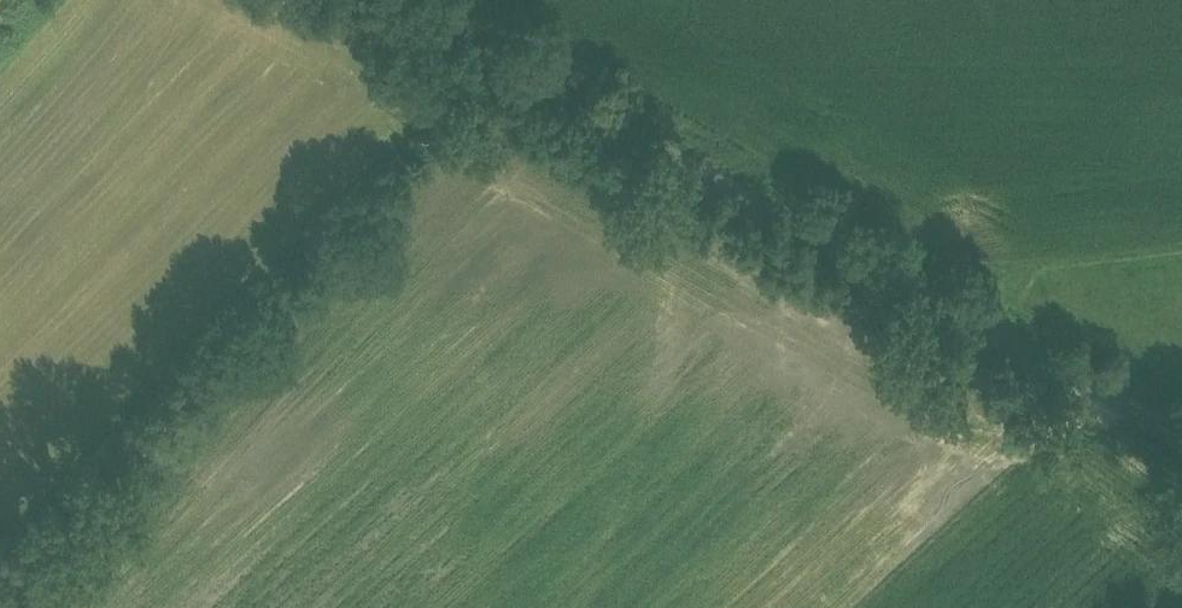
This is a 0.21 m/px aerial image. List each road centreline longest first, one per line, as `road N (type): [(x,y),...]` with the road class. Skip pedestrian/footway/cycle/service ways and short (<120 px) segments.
road 1 (residential): [(384,0),(1181,448)]

